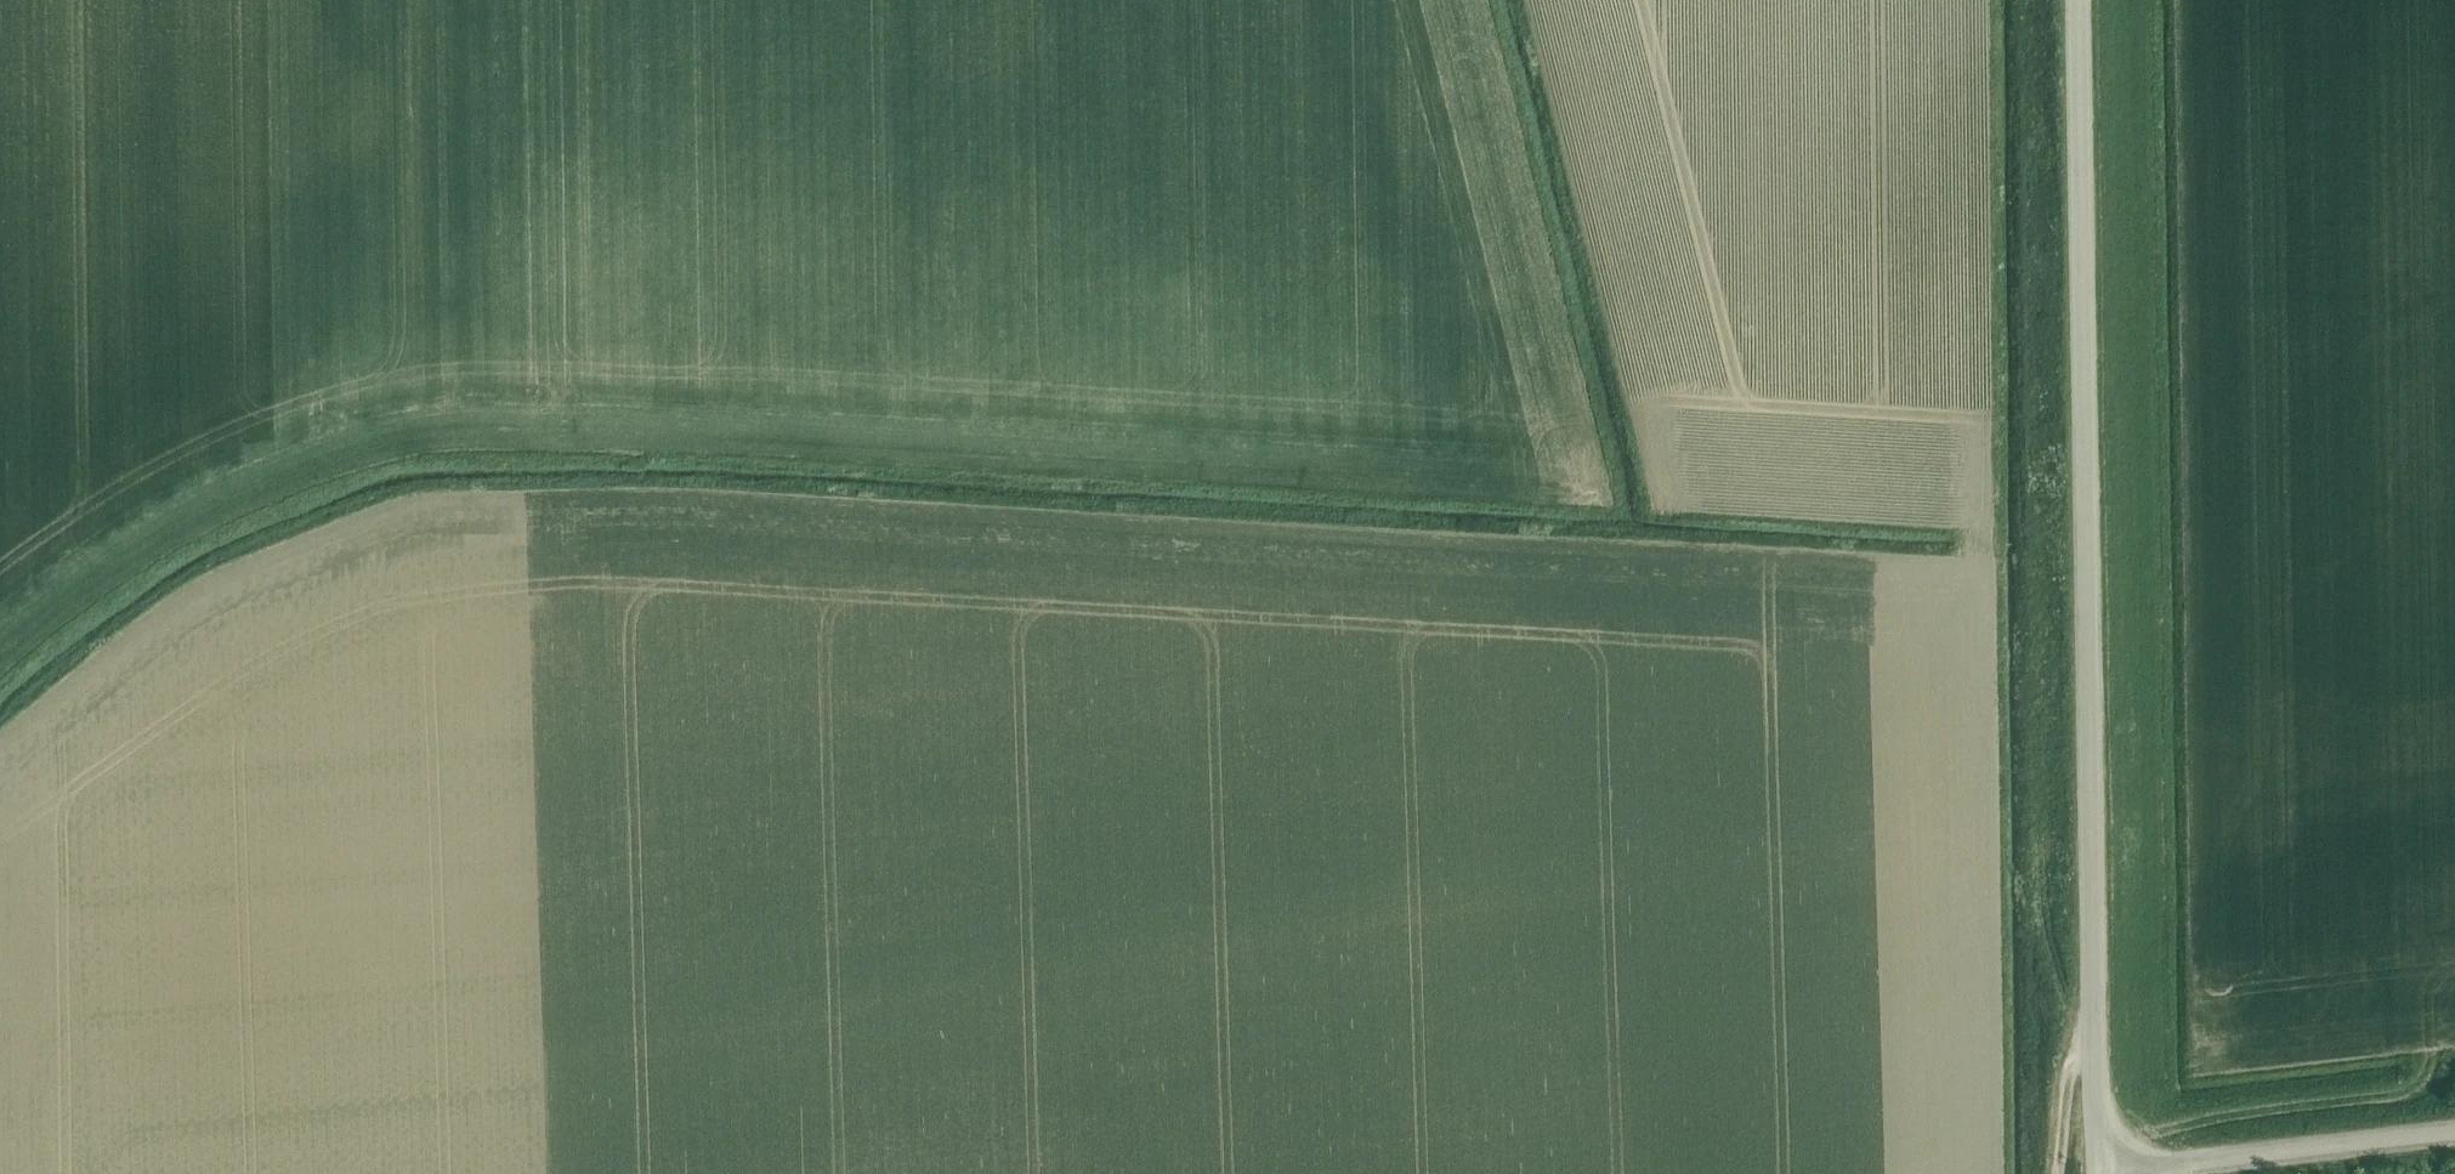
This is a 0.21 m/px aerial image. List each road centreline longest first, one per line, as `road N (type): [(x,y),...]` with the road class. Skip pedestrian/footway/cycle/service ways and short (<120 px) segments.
road 1 (unclassified): [(2099,1171),(2081,0)]
road 2 (unclassified): [(2454,1133),(2099,1171)]

